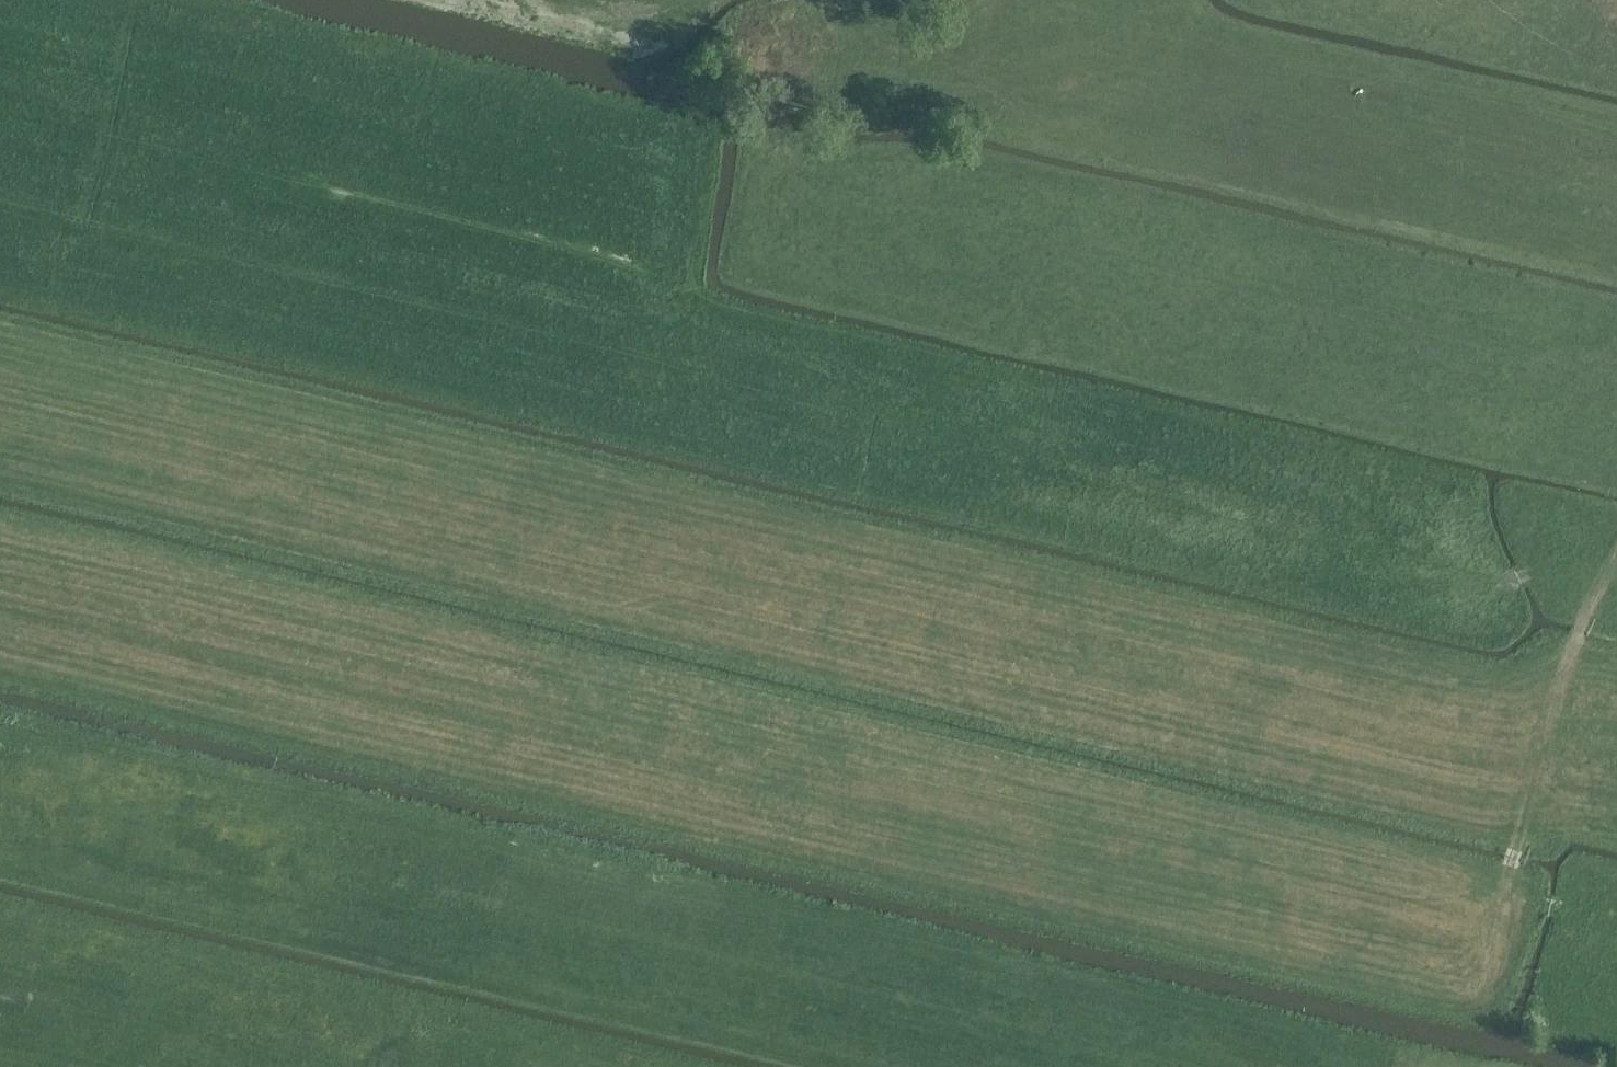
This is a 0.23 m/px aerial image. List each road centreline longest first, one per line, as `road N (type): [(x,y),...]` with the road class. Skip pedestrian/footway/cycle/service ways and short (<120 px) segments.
road 1 (track): [(1616,567),(1572,662),(1510,874)]
road 2 (track): [(1502,586),(1616,536)]

